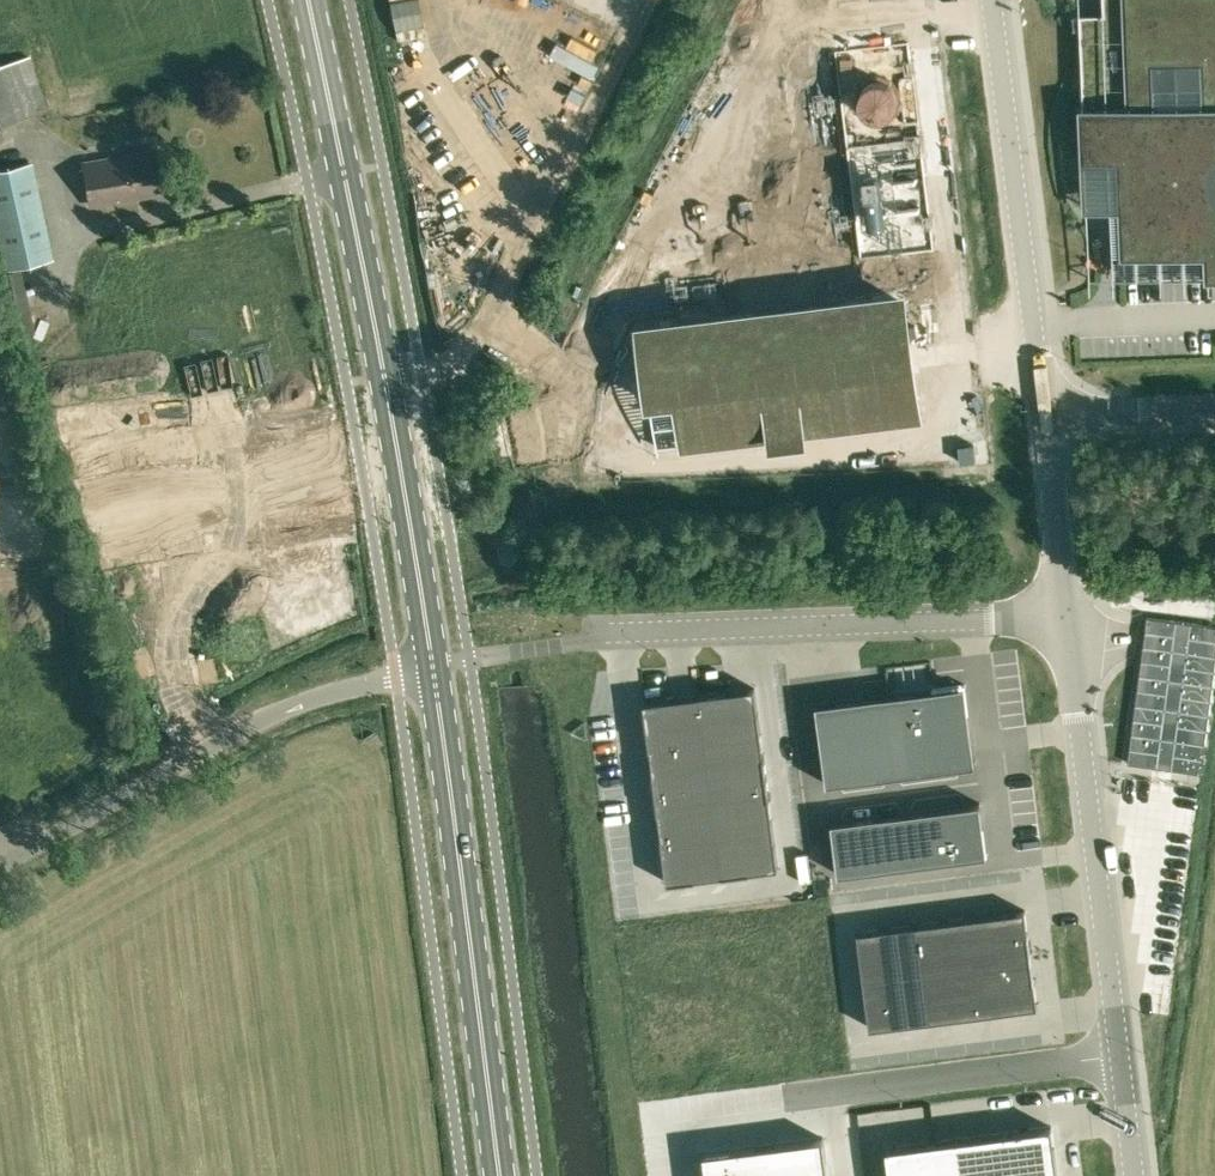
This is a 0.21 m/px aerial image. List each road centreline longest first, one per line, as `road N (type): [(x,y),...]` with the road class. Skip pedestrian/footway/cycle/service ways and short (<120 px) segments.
road 1 (secondary): [(433,667),(386,382),(308,0)]
road 2 (secondary): [(499,1175),(433,667)]
road 3 (track): [(386,382),(426,378),(476,332),(647,0)]
road 4 (unclassified): [(0,870),(274,715),(433,667)]
road 5 (unclassified): [(1066,612),(601,630)]
road 6 (unclassified): [(1119,1056),(1066,612)]
road 7 (unclassified): [(1042,415),(993,0)]
road 8 (unclassified): [(790,1098),(1119,1056)]
road 9 (unclassified): [(1066,612),(1042,415)]
road 10 (unclassified): [(1042,415),(1214,408)]
road 11 (unclassified): [(1134,1175),(1119,1056)]

